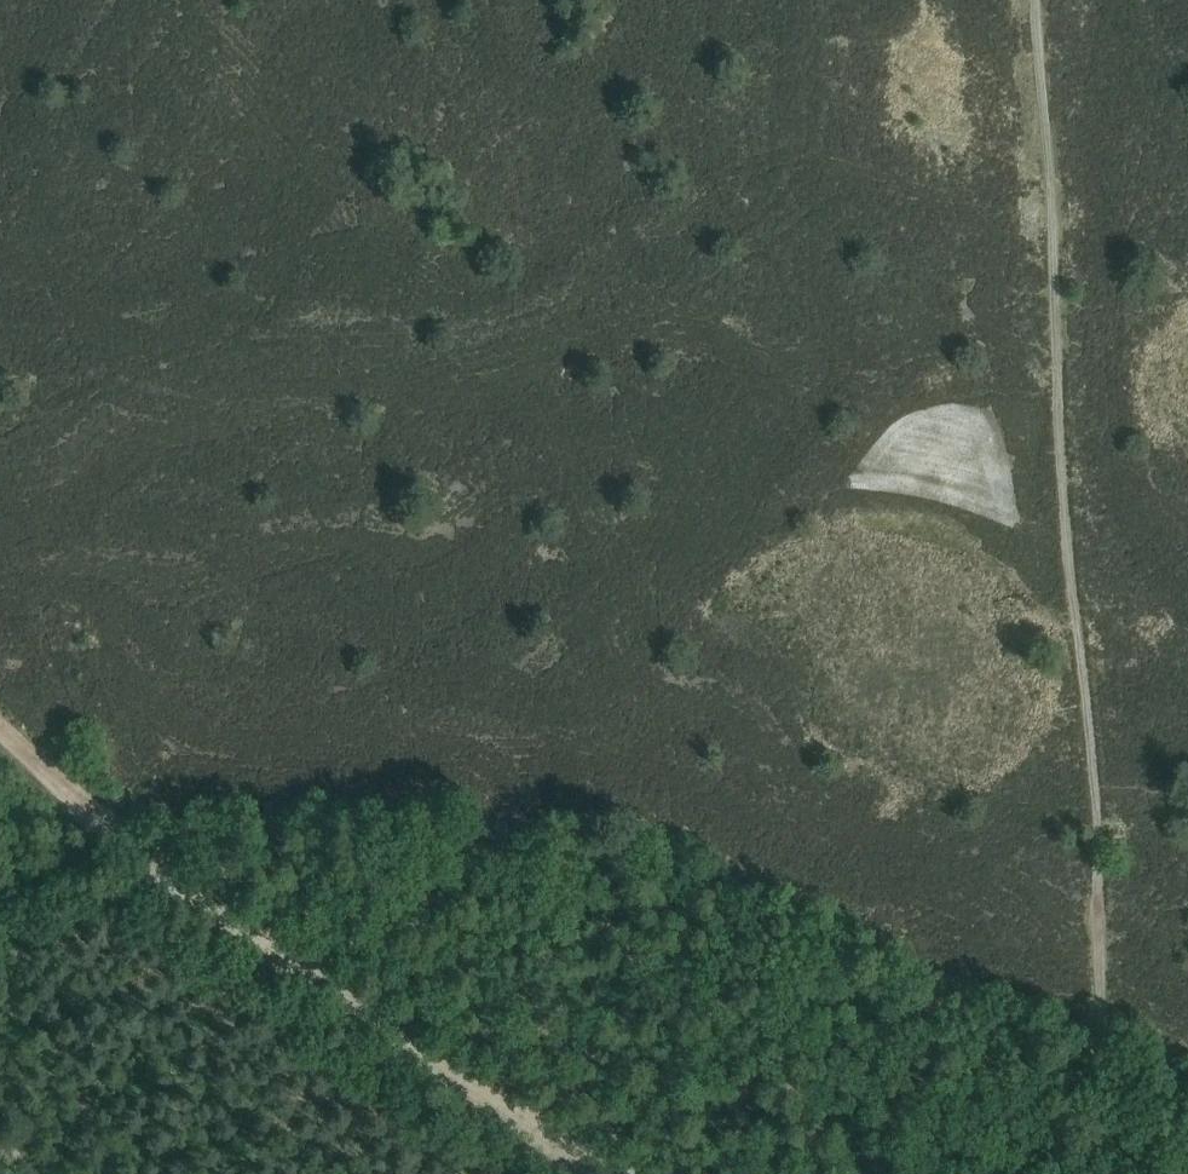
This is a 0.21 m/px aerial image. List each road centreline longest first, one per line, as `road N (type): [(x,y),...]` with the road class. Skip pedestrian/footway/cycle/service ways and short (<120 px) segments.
road 1 (track): [(1034,0),(1122,1173)]
road 2 (track): [(624,1173),(334,990),(0,730)]
road 3 (track): [(0,895),(123,831)]

